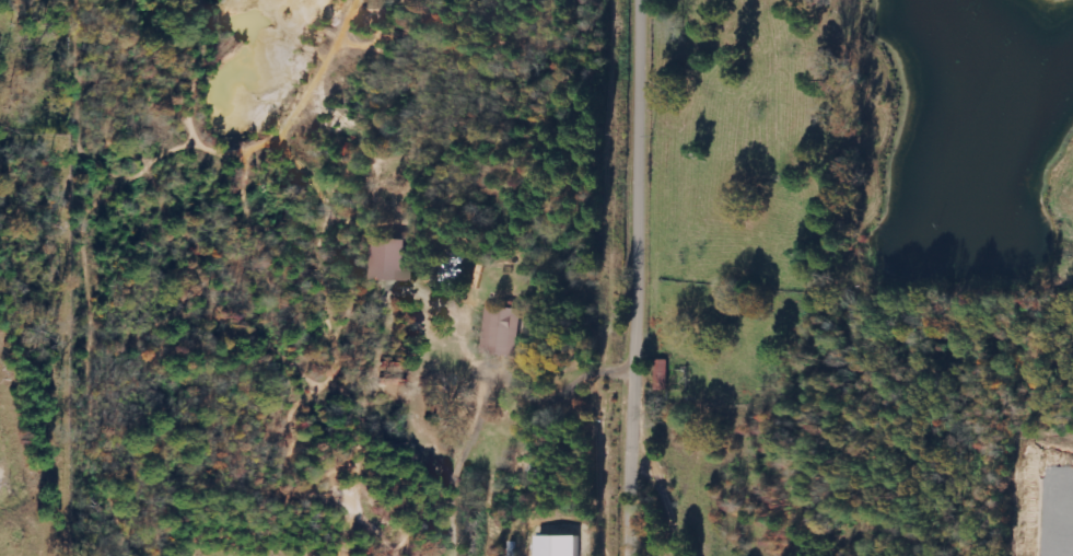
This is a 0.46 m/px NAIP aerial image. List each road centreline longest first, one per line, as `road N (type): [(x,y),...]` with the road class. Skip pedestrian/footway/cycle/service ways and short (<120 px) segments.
road 1 (residential): [(640,555),(652,0)]

